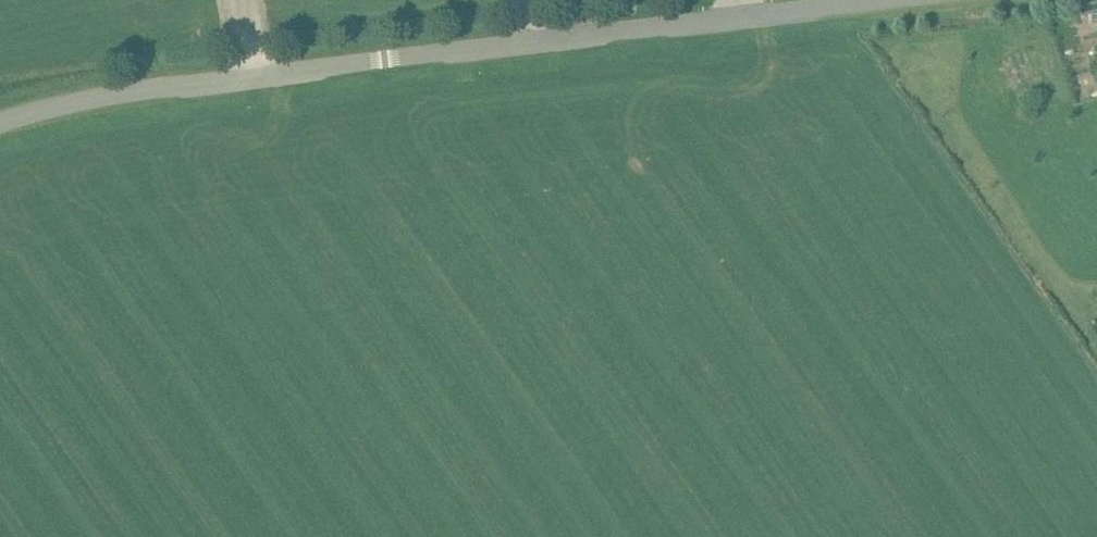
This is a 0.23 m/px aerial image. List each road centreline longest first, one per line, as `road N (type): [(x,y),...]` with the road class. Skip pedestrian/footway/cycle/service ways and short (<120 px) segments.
road 1 (tertiary): [(0,125),(138,93),(872,0)]

